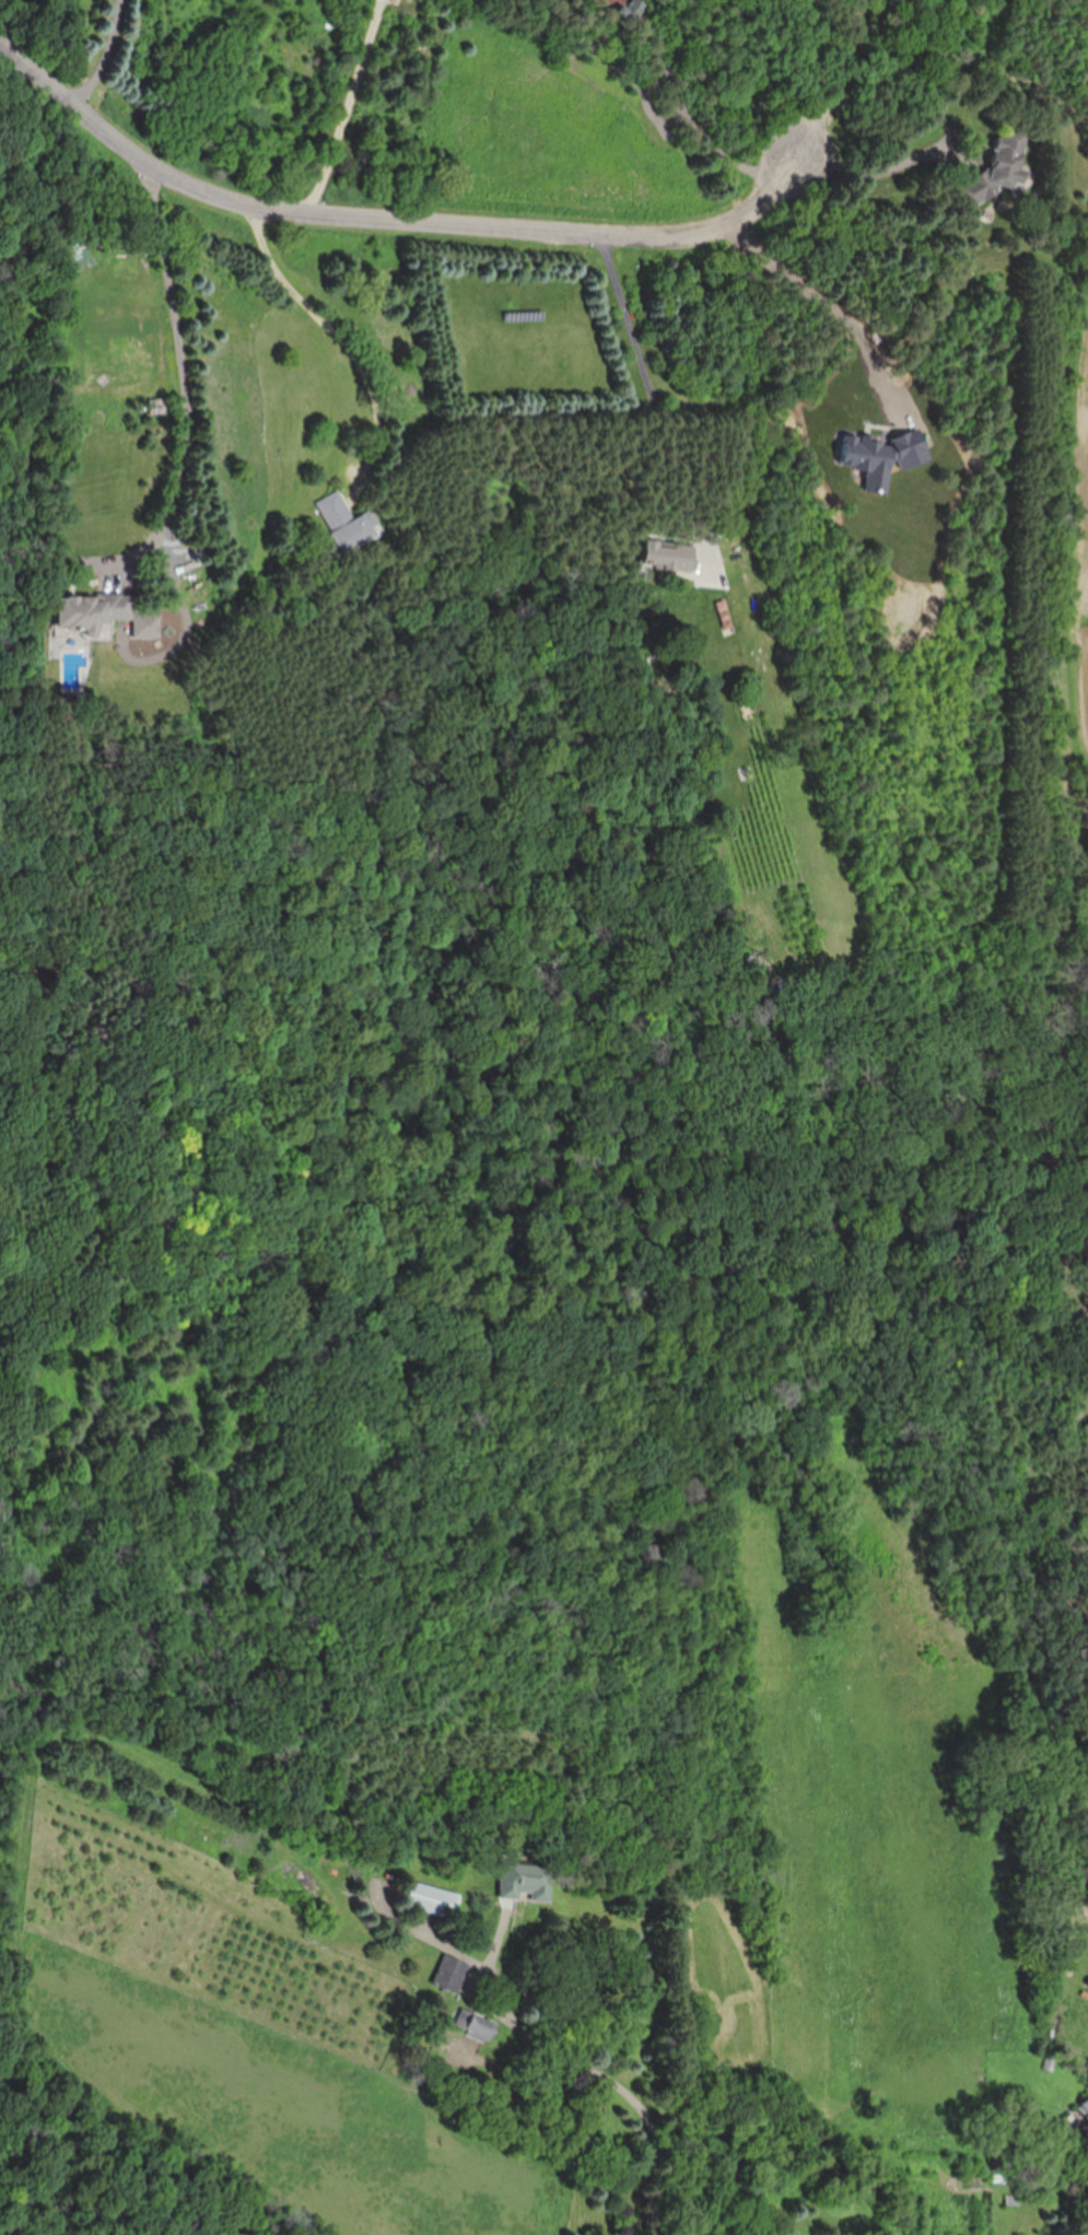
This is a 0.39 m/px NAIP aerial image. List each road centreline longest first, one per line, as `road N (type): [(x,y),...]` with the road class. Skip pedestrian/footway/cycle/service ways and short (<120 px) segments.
road 1 (residential): [(0,37),(129,143),(188,183),(257,209),(660,239),(709,230),(748,210),(796,155)]

